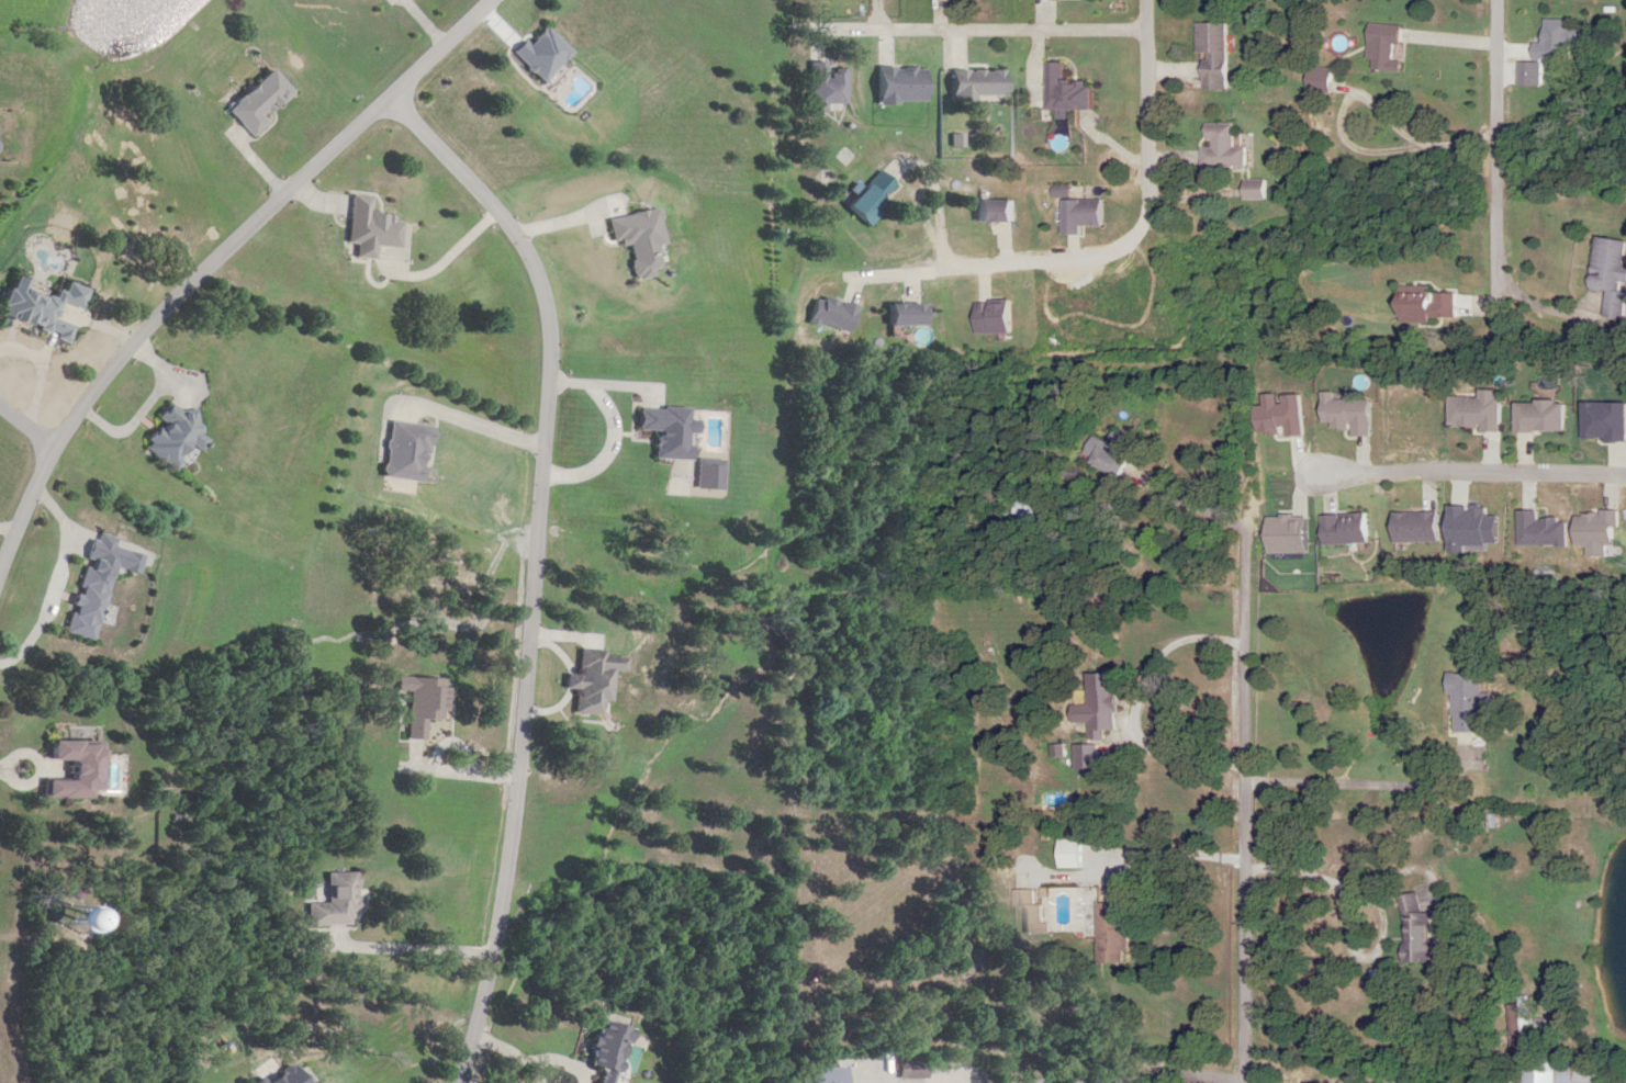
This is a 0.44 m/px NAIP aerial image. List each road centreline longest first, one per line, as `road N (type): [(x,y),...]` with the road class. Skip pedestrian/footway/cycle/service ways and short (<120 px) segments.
road 1 (residential): [(391,95),(515,227),(550,308),(515,832),(500,935),(460,1082)]
road 2 (residential): [(413,74),(135,338),(53,449),(0,565)]
road 3 (residential): [(1245,1082),(1245,517)]
road 4 (residential): [(774,0),(780,473)]
road 5 (residential): [(1323,476),(1440,471),(1625,478)]
road 6 (residential): [(843,30),(1145,34)]
road 7 (residential): [(1500,0),(1502,290)]
road 8 (residential): [(1148,181),(993,192),(929,174)]
road 9 (residential): [(1375,104),(1418,151),(1356,153),(1347,144),(1342,119),(1360,98),(1375,104)]
road 10 (residential): [(1145,0),(1148,206)]

